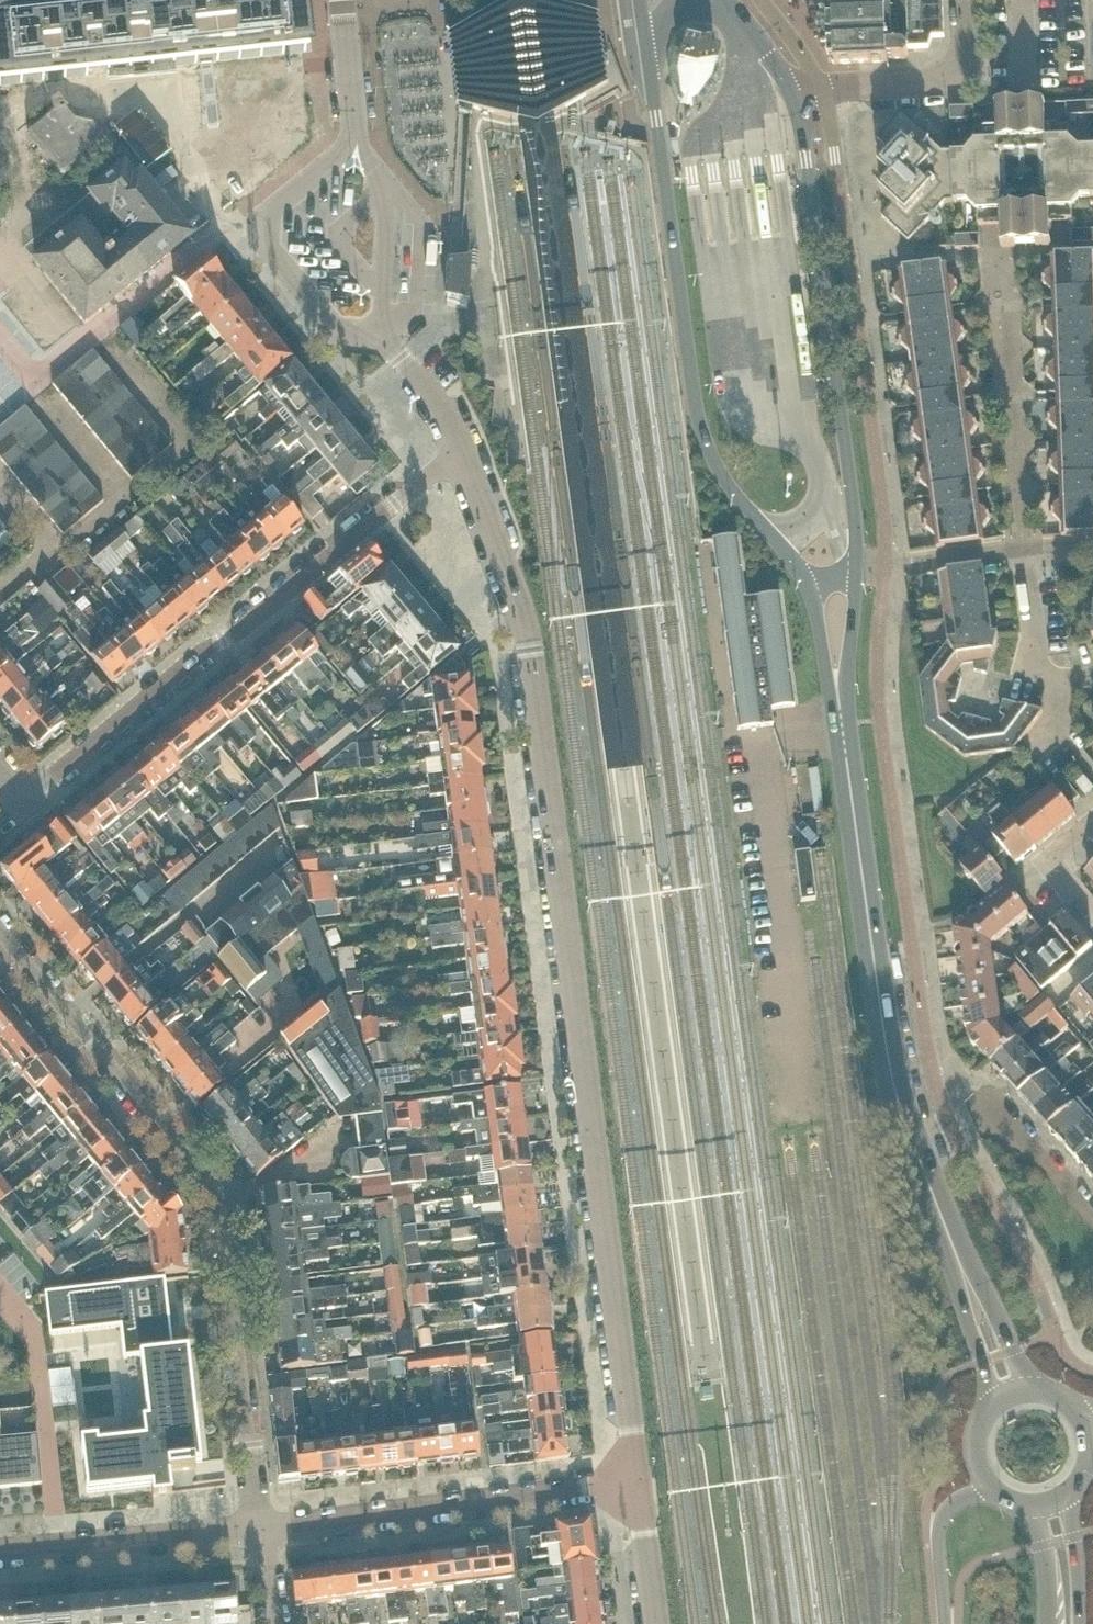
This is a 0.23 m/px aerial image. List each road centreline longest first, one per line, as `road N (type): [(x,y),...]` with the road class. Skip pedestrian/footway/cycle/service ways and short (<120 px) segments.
road 1 (residential): [(630,1488),(533,651),(463,445)]
road 2 (residential): [(0,934),(218,1198),(258,1524)]
road 3 (secondary): [(639,0),(705,431),(746,505),(809,587)]
road 4 (residential): [(0,775),(40,792),(463,445)]
road 5 (secondary): [(862,570),(864,534),(806,128),(792,89)]
road 6 (residential): [(258,1524),(630,1488)]
road 7 (secondary): [(897,1087),(847,735)]
road 8 (secondary): [(897,1087),(911,1164),(994,1408)]
road 9 (secondary): [(1030,1391),(897,1087)]
road 10 (residential): [(355,137),(272,212),(264,234),(339,332),(381,335)]
road 11 (residential): [(0,1544),(258,1524)]
road 12 (residential): [(969,0),(968,80),(792,89)]
road 13 (residential): [(381,335),(391,184),(355,137)]
road 14 (secondary): [(847,735),(862,570)]
road 15 (tertiary): [(946,1623),(944,1515),(960,1501),(994,1490)]
road 16 (residential): [(1092,1208),(987,1085)]
road 17 (residential): [(1019,551),(862,570)]
road 18 (secondary): [(809,587),(847,735)]
road 19 (residential): [(463,445),(443,404),(381,335)]
road 20 (residential): [(343,0),(355,137)]
road 21 (residential): [(649,1623),(630,1488)]
road 22 (secondary): [(1080,1623),(1068,1498)]
road 23 (residential): [(1047,668),(1019,551)]

